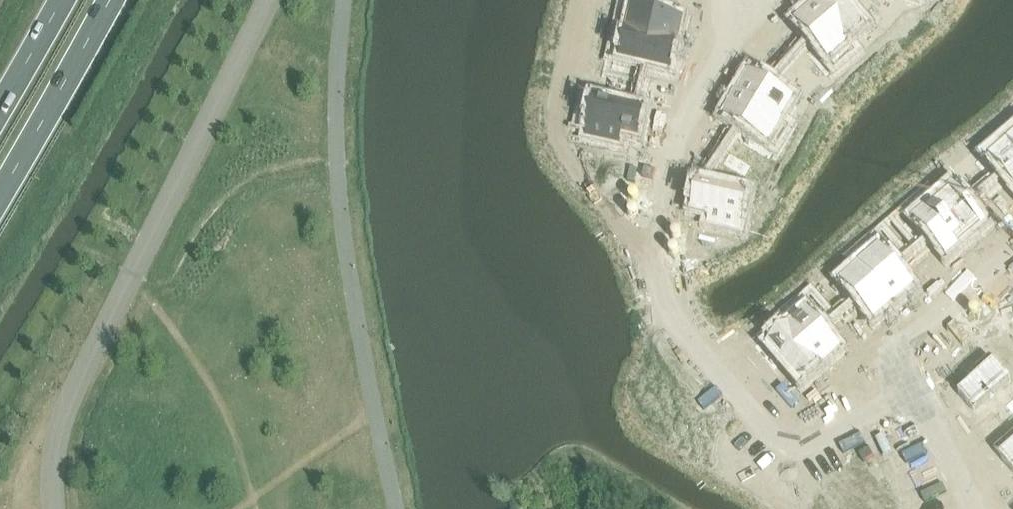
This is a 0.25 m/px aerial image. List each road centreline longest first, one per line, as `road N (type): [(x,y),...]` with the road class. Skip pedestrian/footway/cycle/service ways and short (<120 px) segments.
road 1 (residential): [(742,22),(693,72),(669,117),(643,217),(647,306),(744,420),(791,446),(815,447),(912,390)]
road 2 (unclassified): [(268,0),(65,409),(54,508)]
road 3 (primary): [(0,191),(112,0)]
road 4 (residential): [(1012,253),(898,355),(912,390)]
road 5 (residential): [(912,390),(973,508)]
road 6 (primary): [(64,0),(0,109)]

